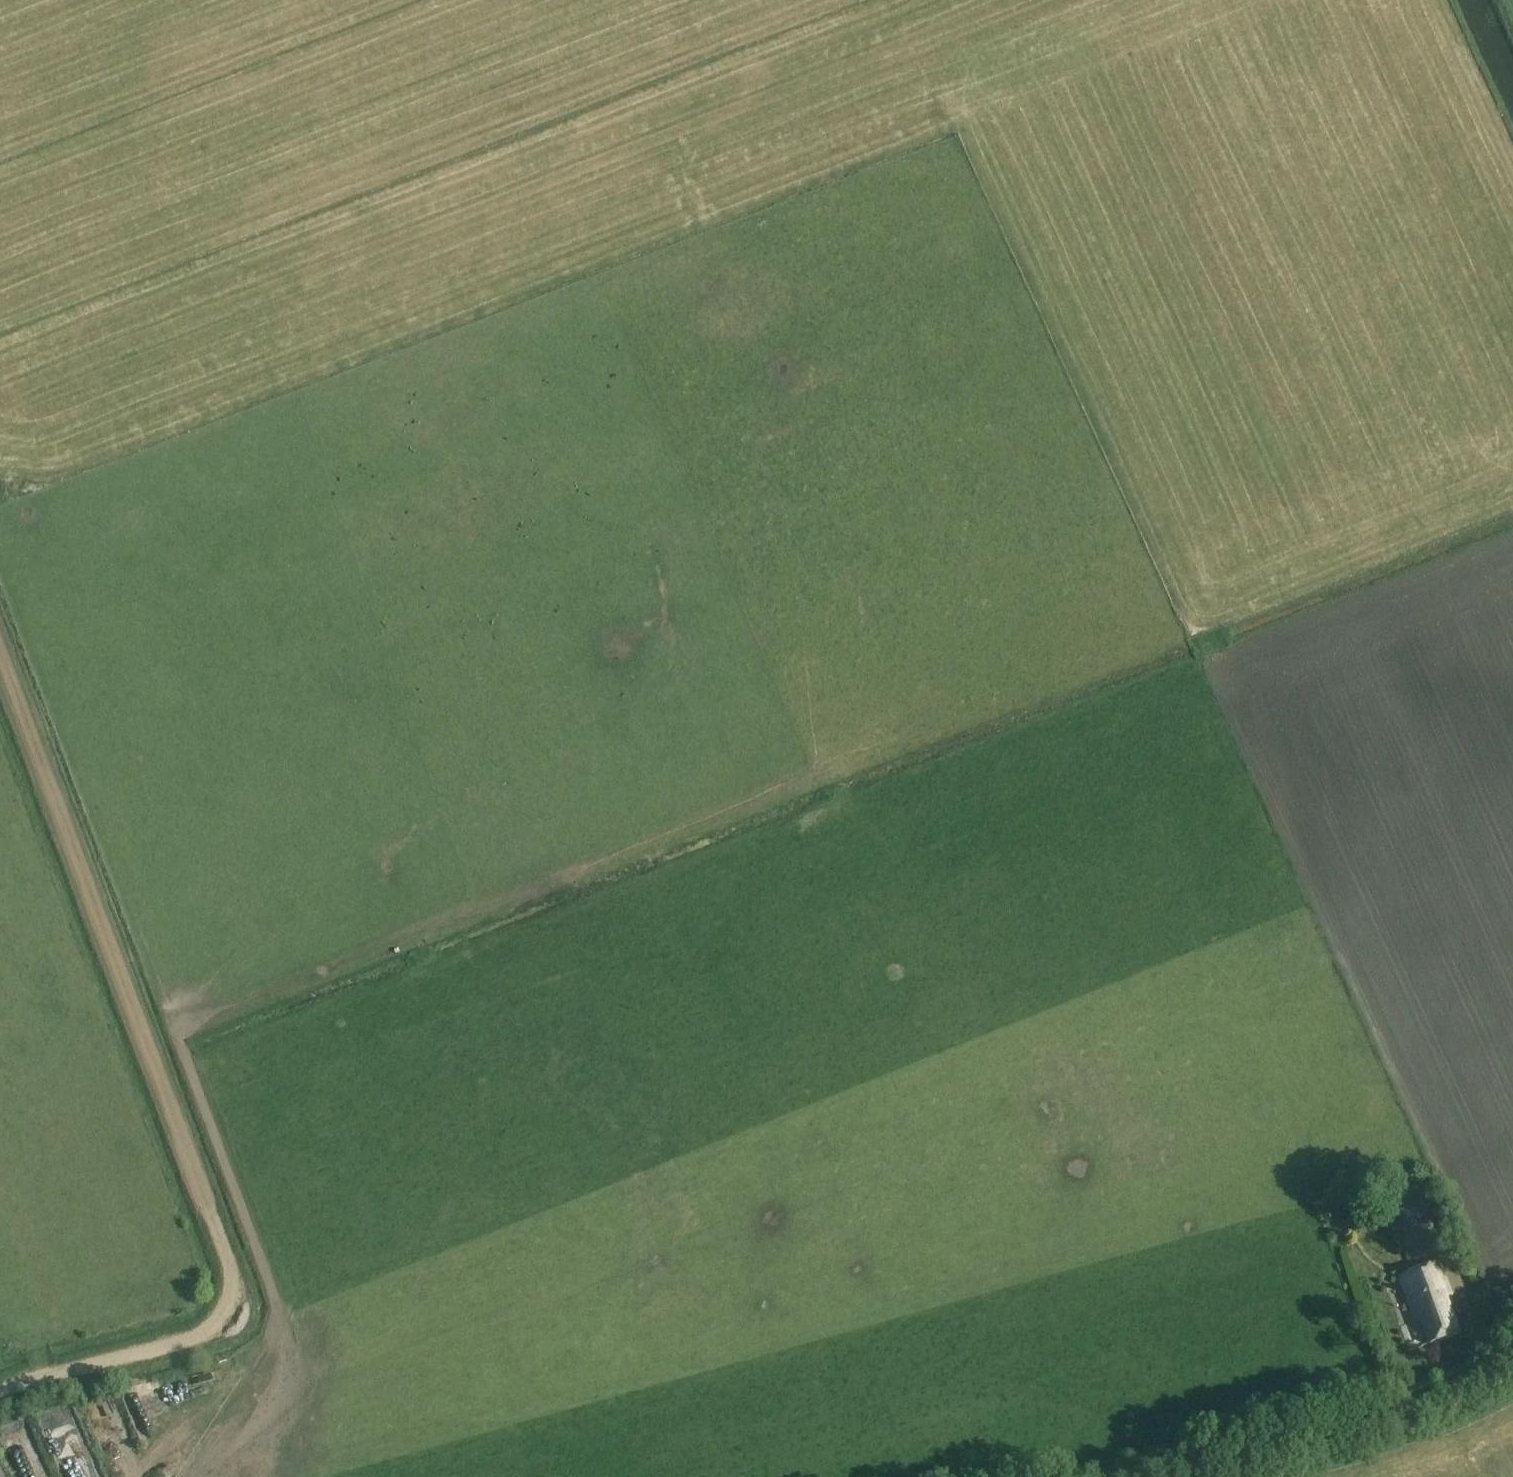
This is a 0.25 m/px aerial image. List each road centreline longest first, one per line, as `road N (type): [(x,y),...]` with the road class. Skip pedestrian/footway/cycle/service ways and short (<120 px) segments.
road 1 (tertiary): [(1149,1476),(1389,1422),(1512,1367)]

